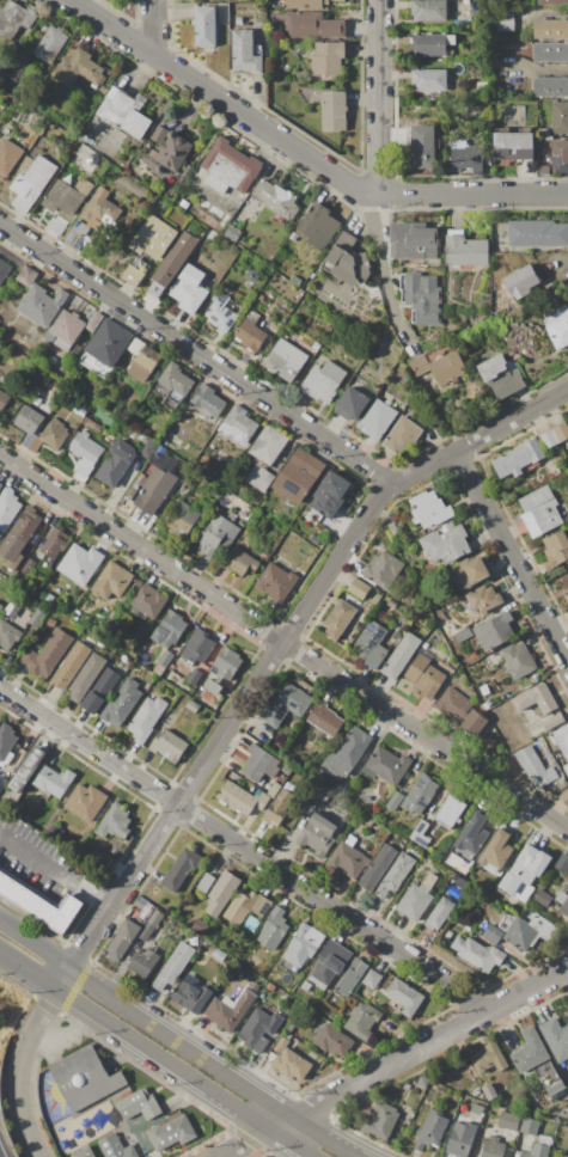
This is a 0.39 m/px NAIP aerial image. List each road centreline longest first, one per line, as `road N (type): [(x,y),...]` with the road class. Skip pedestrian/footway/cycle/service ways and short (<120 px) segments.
road 1 (residential): [(67,968),(380,491),(567,389)]
road 2 (residential): [(0,458),(567,830)]
road 3 (residential): [(0,688),(485,1011)]
road 4 (residential): [(67,0),(359,190),(567,195)]
road 5 (residential): [(0,225),(391,483)]
road 6 (secondary): [(356,1156),(67,968)]
road 7 (residential): [(289,1118),(567,967)]
road 8 (secondary): [(55,988),(313,1156)]
road 9 (residential): [(454,452),(567,663)]
road 10 (residential): [(67,968),(16,1079),(34,1156)]
road 11 (residential): [(378,0),(373,192)]

